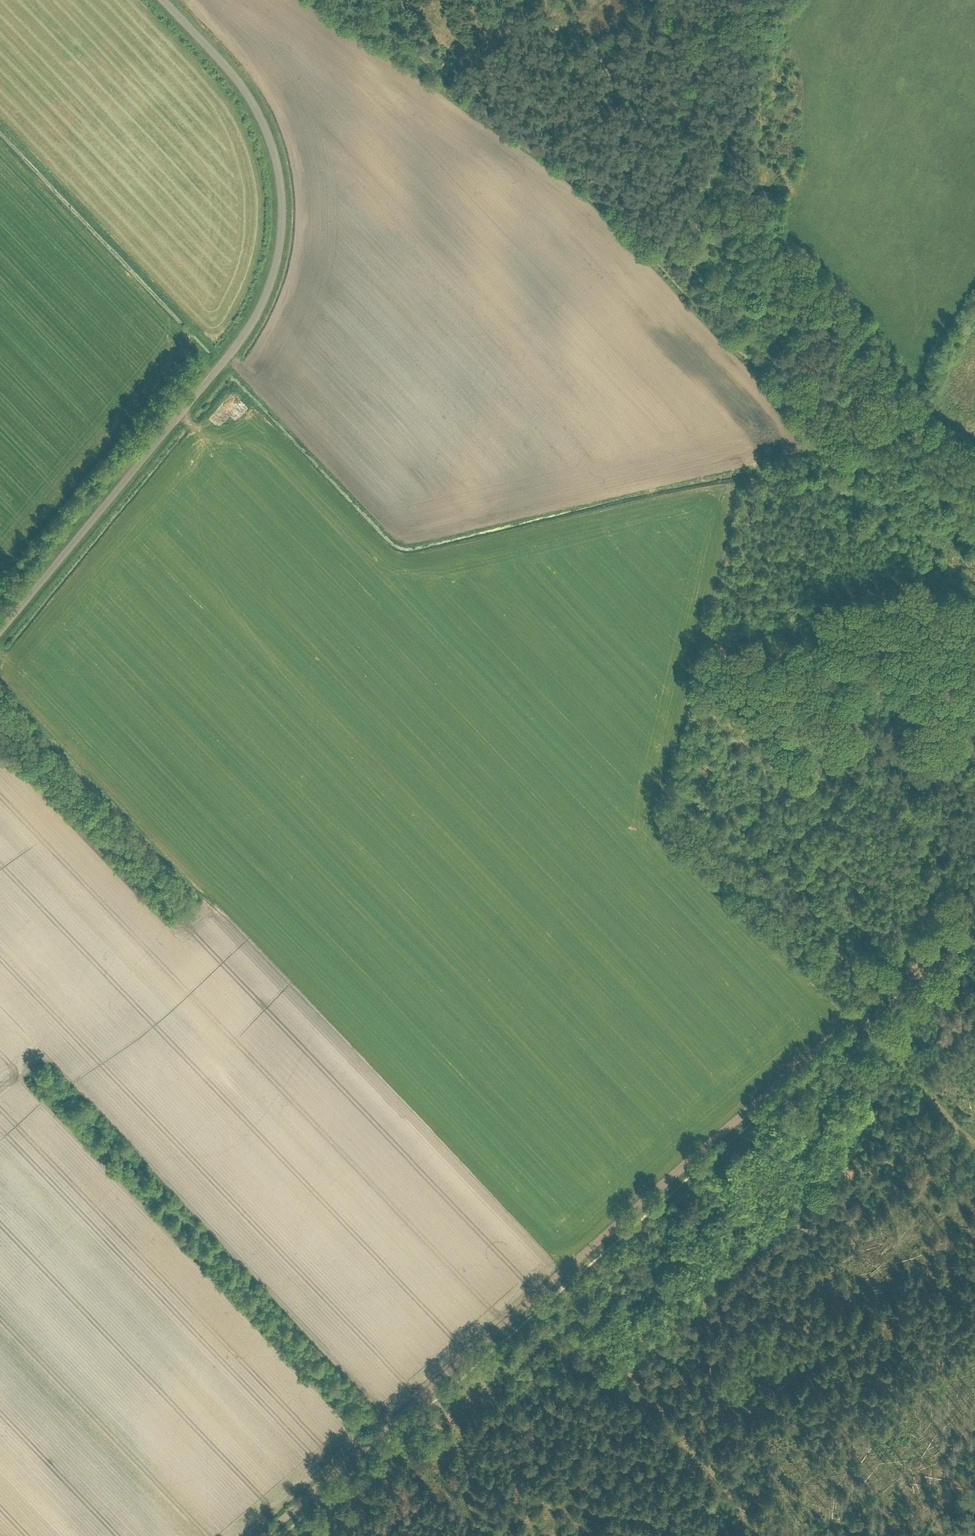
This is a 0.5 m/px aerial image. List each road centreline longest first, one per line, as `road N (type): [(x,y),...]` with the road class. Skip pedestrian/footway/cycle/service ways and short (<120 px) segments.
road 1 (track): [(974,912),(264,1535)]
road 2 (unclassified): [(0,628),(223,361),(274,271),(279,189),(259,113),(164,0)]
road 3 (track): [(895,421),(834,404),(805,381),(762,367),(605,207),(455,100),(407,45),(327,0)]
road 4 (track): [(659,266),(689,226),(802,0)]
road 5 (track): [(441,76),(513,27),(536,0)]

